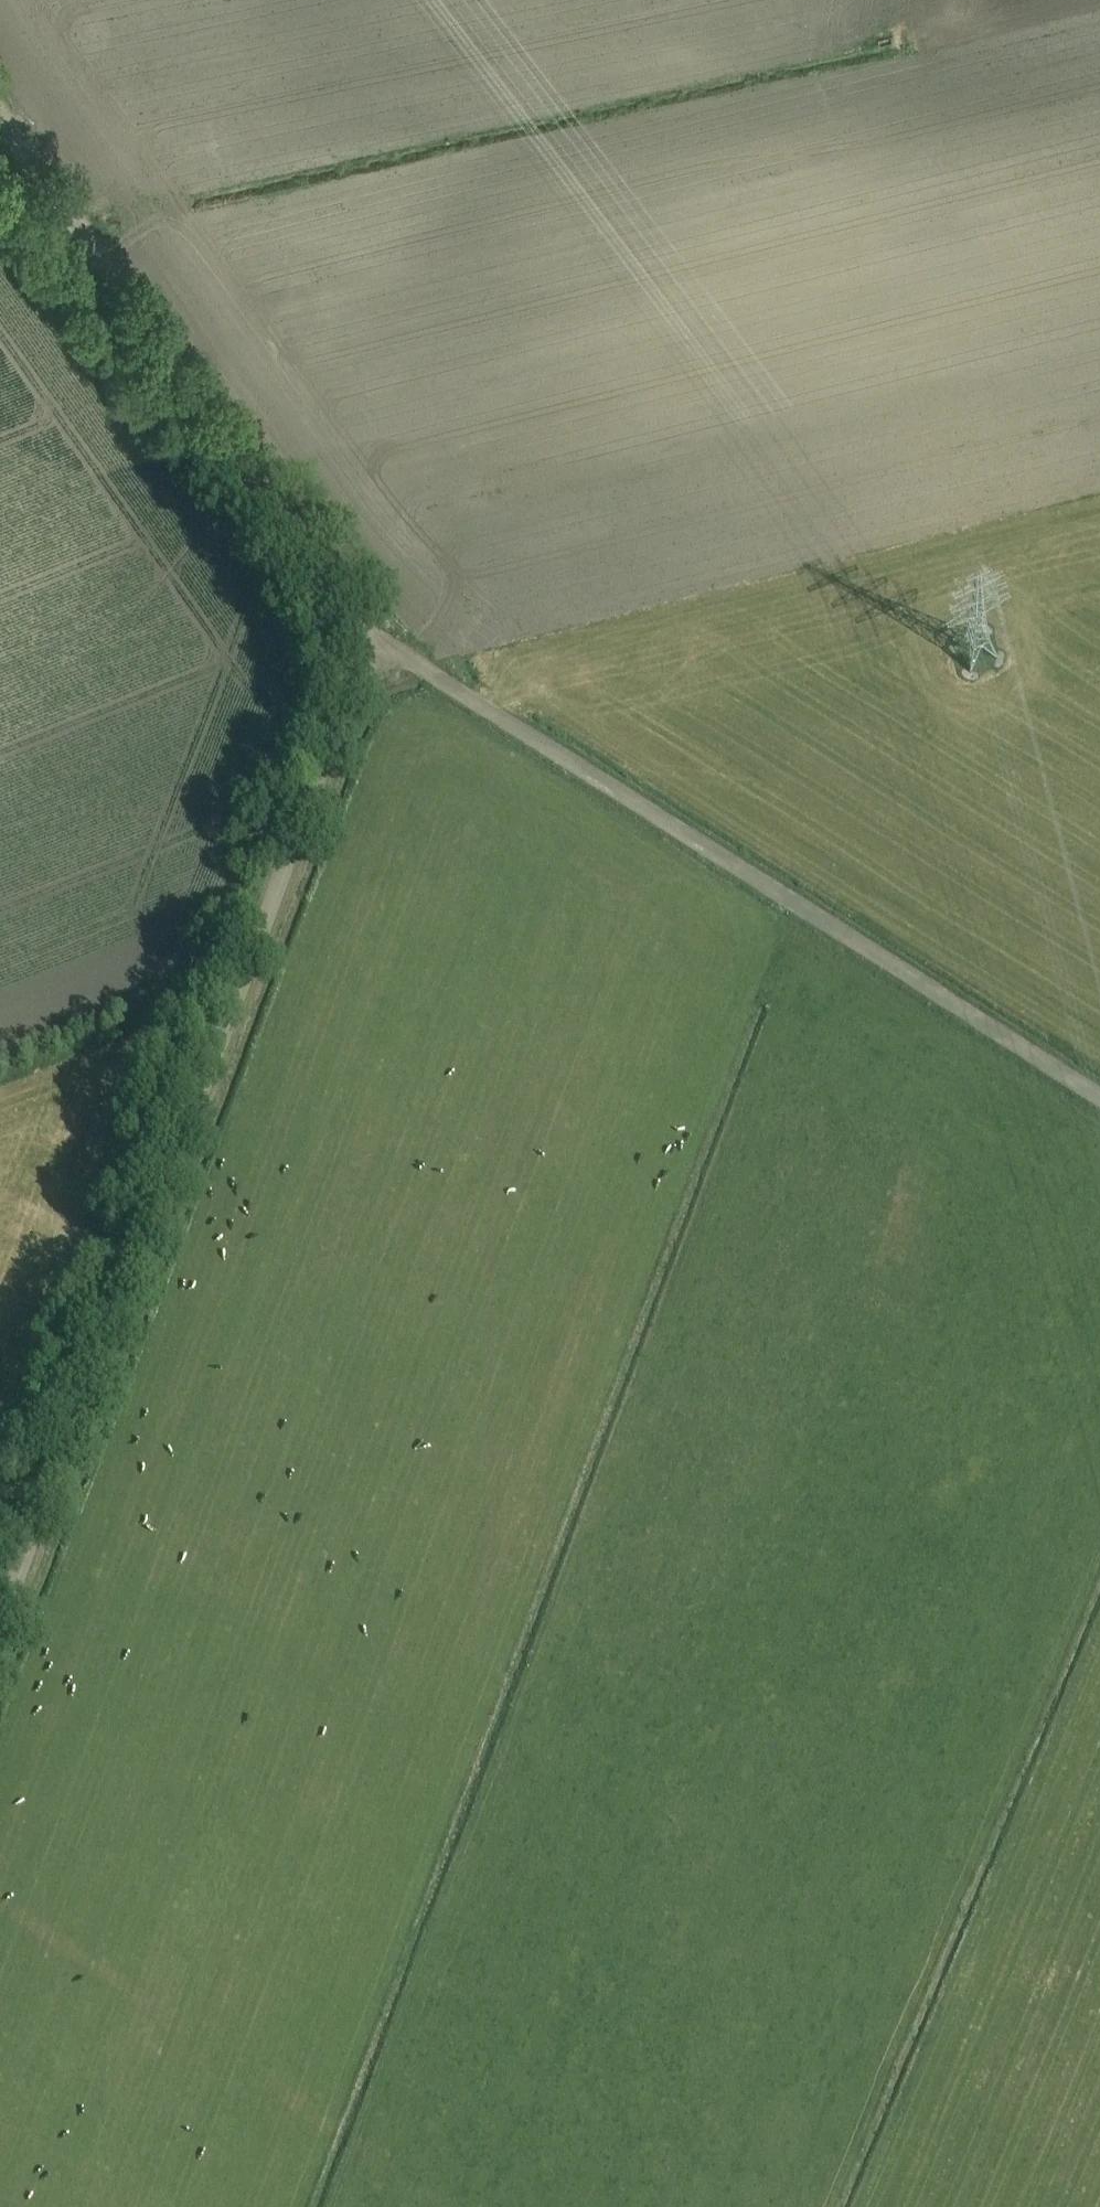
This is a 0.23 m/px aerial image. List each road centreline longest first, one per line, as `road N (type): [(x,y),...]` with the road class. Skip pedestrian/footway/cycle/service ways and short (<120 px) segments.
road 1 (track): [(0,1616),(372,639)]
road 2 (track): [(372,639),(1099,1098)]
road 3 (track): [(372,639),(0,116)]

